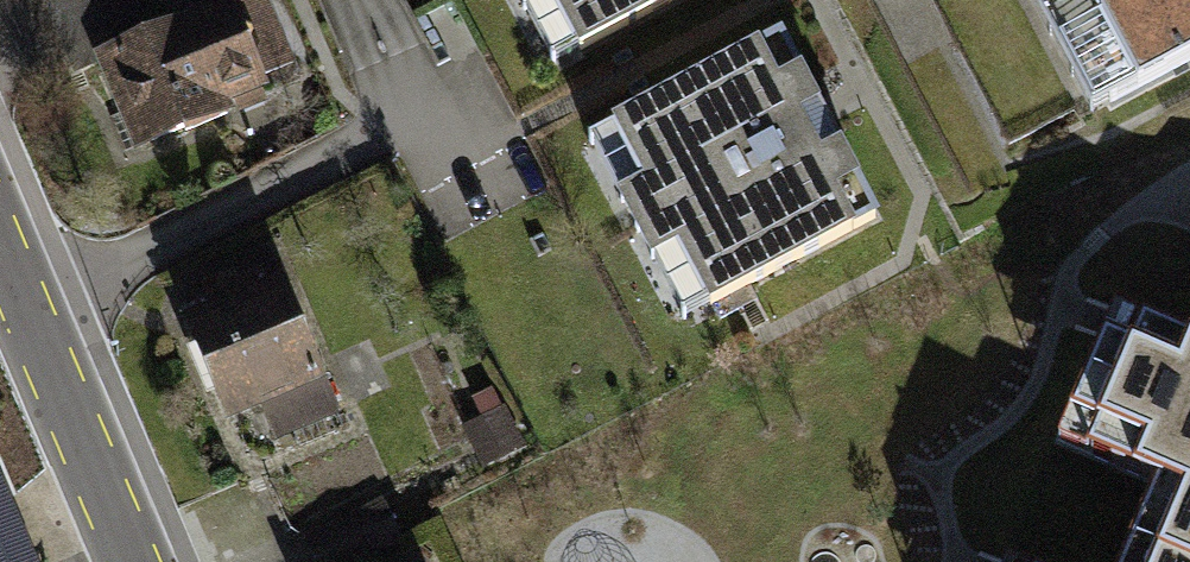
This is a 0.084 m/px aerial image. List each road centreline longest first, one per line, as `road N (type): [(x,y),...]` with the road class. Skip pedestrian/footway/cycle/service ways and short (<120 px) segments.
road 1 (tertiary): [(0,247),(134,561)]

